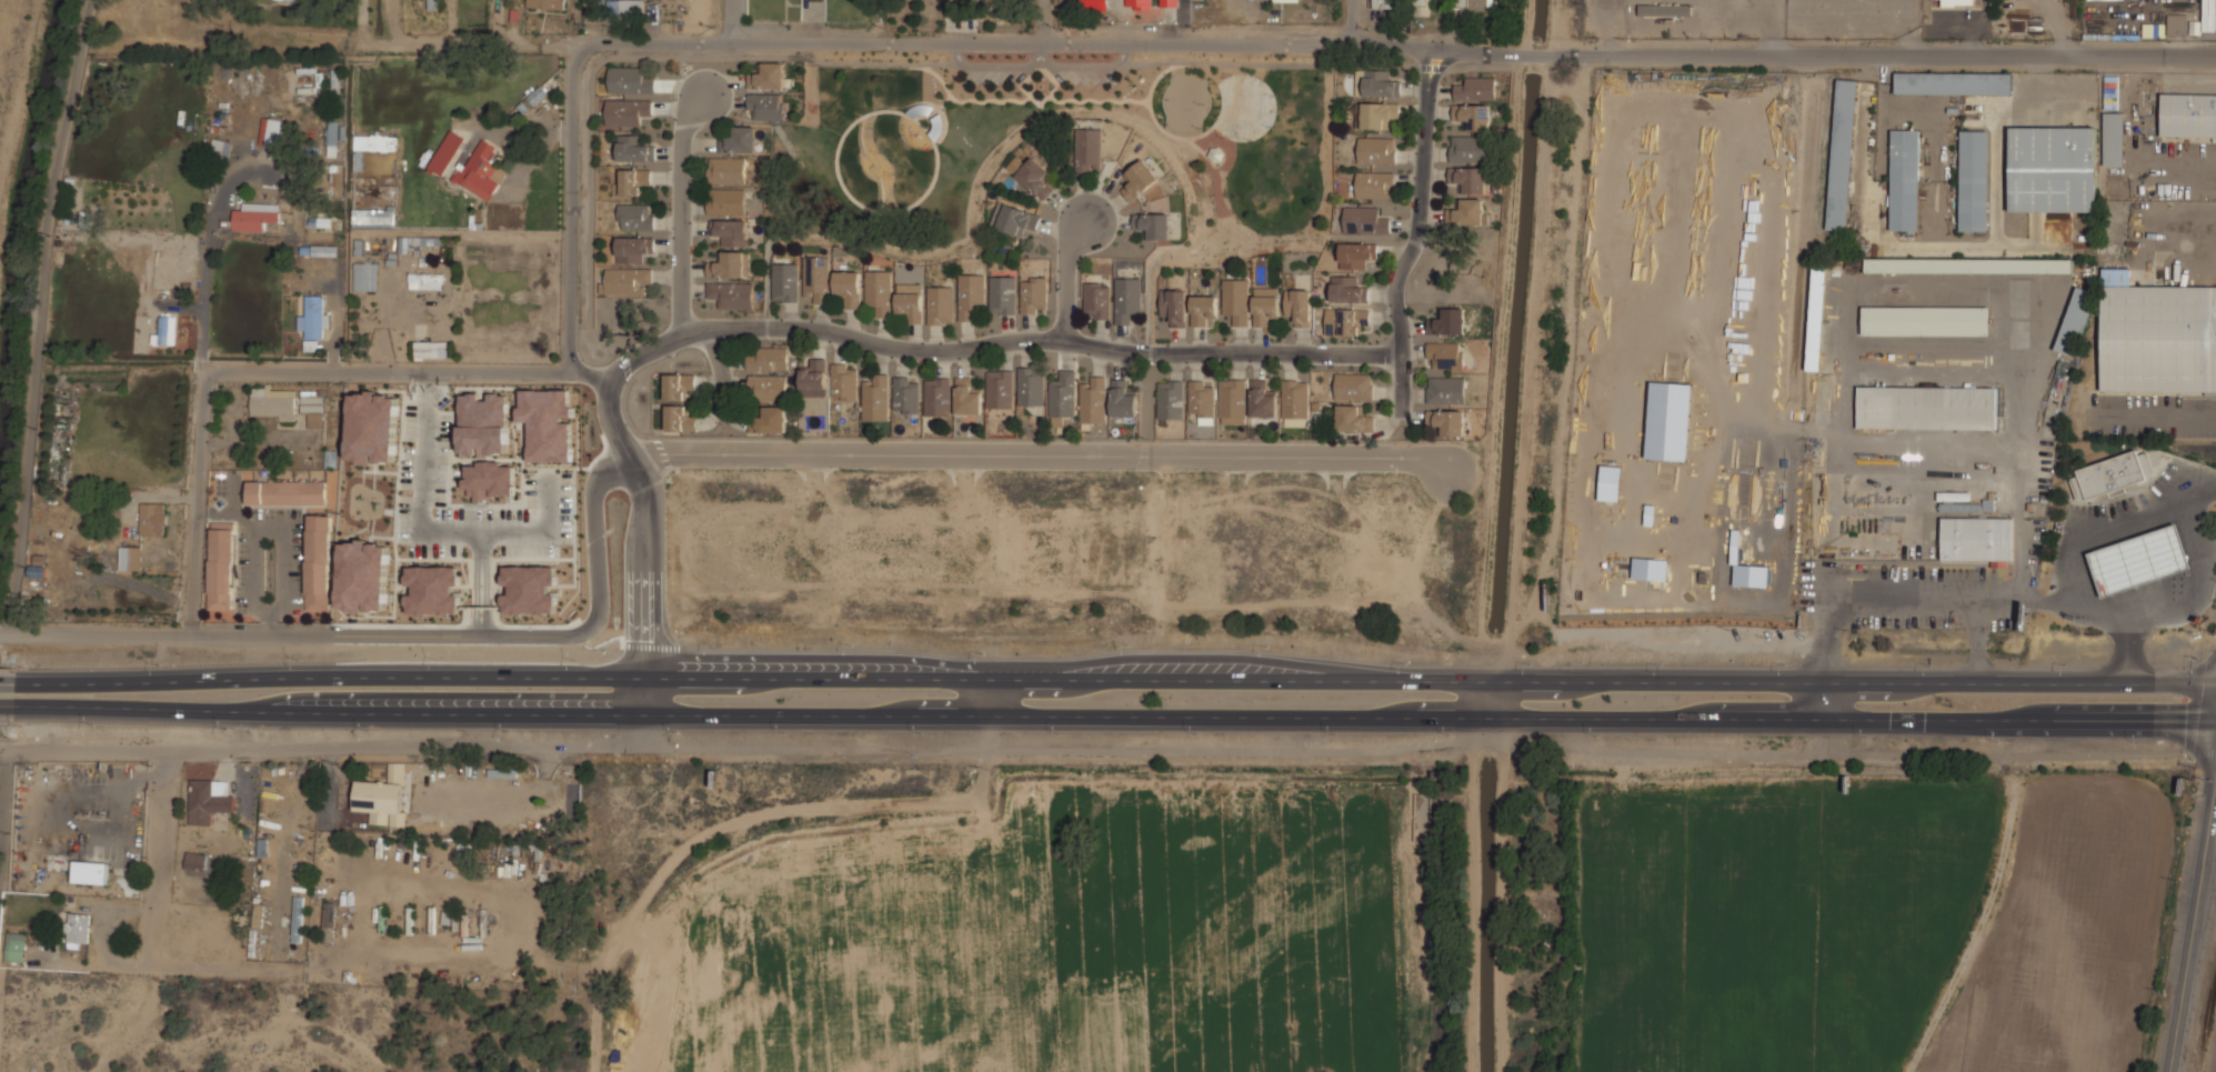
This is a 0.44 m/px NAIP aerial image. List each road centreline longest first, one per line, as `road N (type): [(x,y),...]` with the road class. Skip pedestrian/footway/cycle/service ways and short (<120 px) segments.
road 1 (primary): [(21,704),(2215,718)]
road 2 (primary): [(2215,685),(23,678)]
road 3 (residential): [(2215,57),(578,41)]
road 4 (residential): [(578,41),(570,371),(207,374),(190,638)]
road 5 (residential): [(631,463),(608,405),(619,364),(706,329),(821,330),(900,350),(953,352),(1062,340),(1150,352),(1400,353)]
road 6 (residential): [(1456,480),(1445,460),(673,450),(631,463)]
road 7 (residential): [(11,633),(581,638),(602,605),(598,488),(631,463)]
road 8 (residential): [(645,747),(8,750)]
road 9 (residential): [(1438,47),(1425,89),(1421,208),(1397,278),(1403,409)]
road 10 (residential): [(431,375),(424,524),(542,529),(550,478)]
road 11 (tertiary): [(2215,801),(2172,1071)]
road 12 (residential): [(631,463),(649,494),(649,712)]
road 13 (residential): [(682,337),(681,150),(688,119),(708,94)]
road 14 (residential): [(167,751),(156,963)]
road 15 (residential): [(1062,340),(1070,237),(1089,219)]

